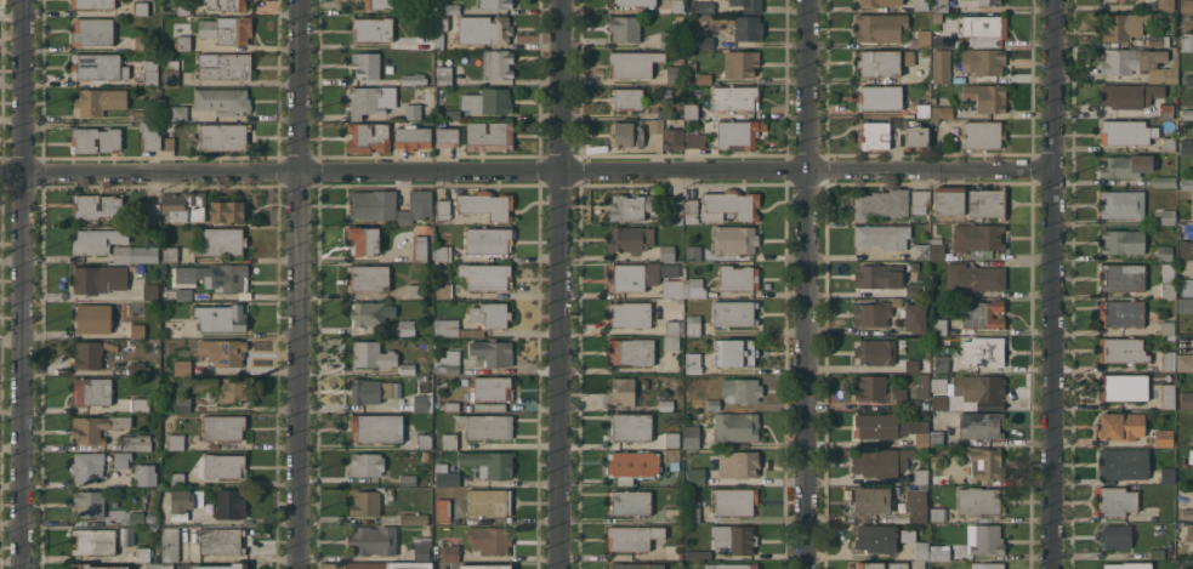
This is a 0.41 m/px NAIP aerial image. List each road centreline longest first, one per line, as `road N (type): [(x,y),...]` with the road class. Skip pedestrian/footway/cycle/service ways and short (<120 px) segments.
road 1 (residential): [(1053,167),(0,176)]
road 2 (residential): [(301,0),(295,568)]
road 3 (residential): [(559,0),(554,568)]
road 4 (residential): [(26,0),(22,568)]
road 5 (residential): [(805,0),(801,568)]
road 6 (residential): [(1054,0),(1056,568)]

